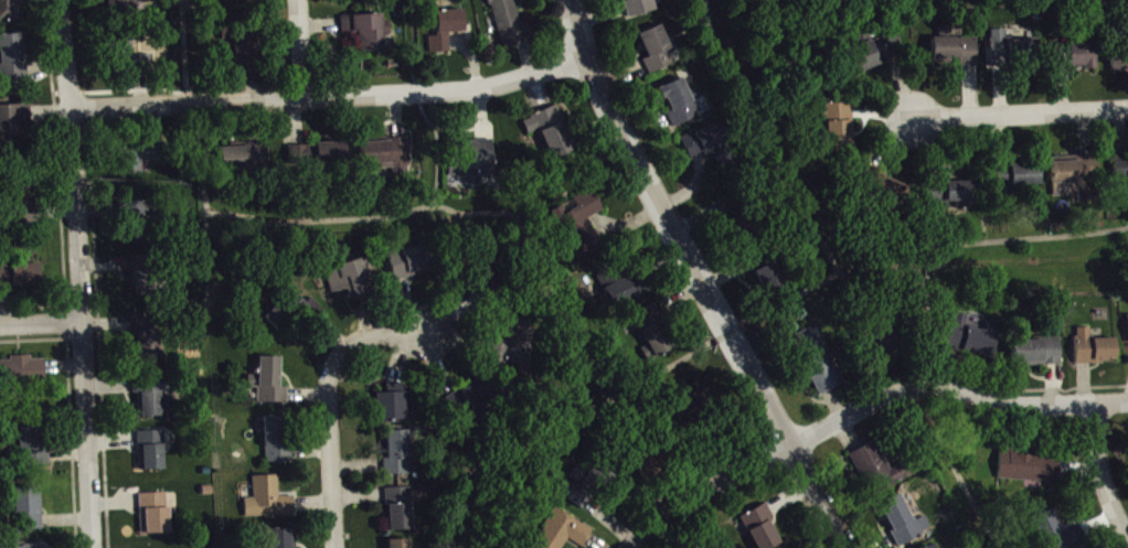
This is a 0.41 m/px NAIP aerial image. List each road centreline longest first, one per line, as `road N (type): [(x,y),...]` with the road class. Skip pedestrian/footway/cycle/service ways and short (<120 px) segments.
road 1 (residential): [(570,0),(587,58),(845,547)]
road 2 (residential): [(96,547),(66,0)]
road 3 (residential): [(72,112),(453,92),(587,58)]
road 4 (residential): [(790,451),(881,399),(946,386),(1011,402),(1127,404)]
road 5 (residential): [(340,547),(331,407),(337,369),(354,340),(429,333)]
road 6 (residential): [(916,117),(1127,108)]
road 7 (residential): [(634,547),(655,520),(790,451)]
road 8 (residential): [(1097,406),(1103,475),(1127,530)]

